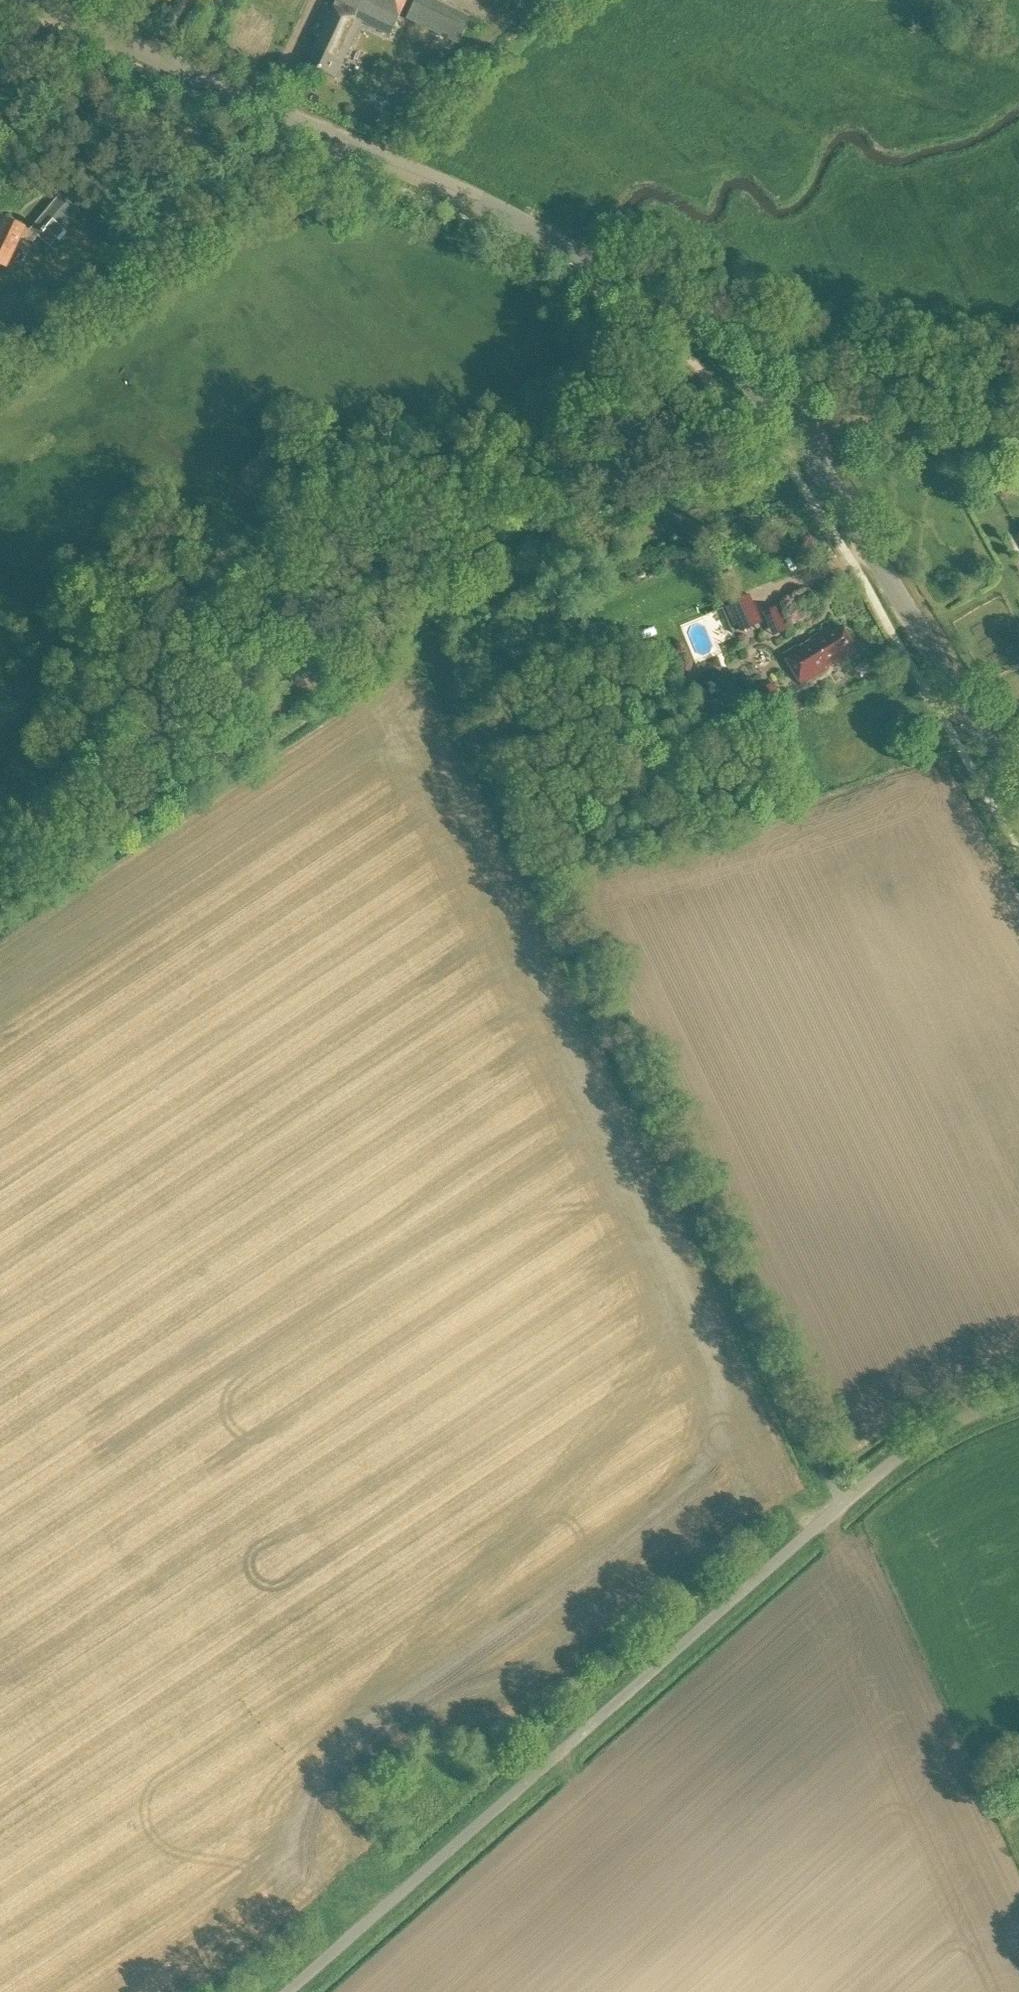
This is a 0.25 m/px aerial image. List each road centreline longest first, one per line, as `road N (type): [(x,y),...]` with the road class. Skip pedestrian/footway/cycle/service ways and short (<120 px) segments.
road 1 (unclassified): [(289,1991),(897,1459),(942,1430),(1018,1397)]
road 2 (tertiary): [(804,439),(686,325),(606,273),(495,212),(38,0)]
road 3 (tertiary): [(1018,795),(804,439)]
road 4 (track): [(533,0),(380,158)]
road 5 (unclassified): [(804,439),(833,423),(941,438),(1018,438)]

